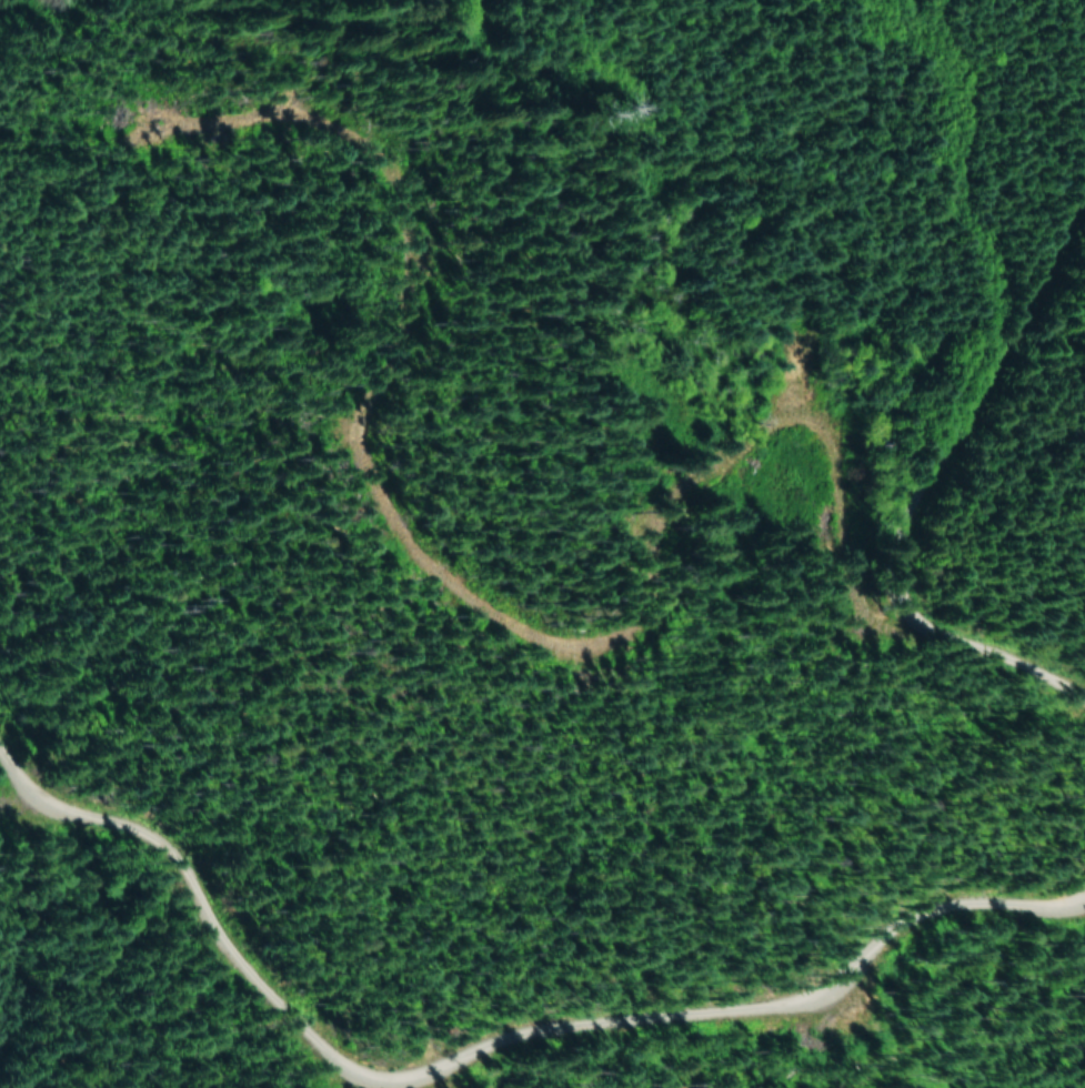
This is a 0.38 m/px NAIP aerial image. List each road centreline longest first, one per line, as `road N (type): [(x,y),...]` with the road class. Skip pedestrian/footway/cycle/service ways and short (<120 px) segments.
road 1 (residential): [(1084,894),(1072,898),(999,884),(953,901),(846,981),(801,996),(555,1030),(446,1068),(374,1066),(313,1017),(264,959),(181,829),(69,789),(26,752),(0,705)]
road 2 (residential): [(1084,179),(1011,369),(918,510),(915,573),(953,625),(1084,682)]

